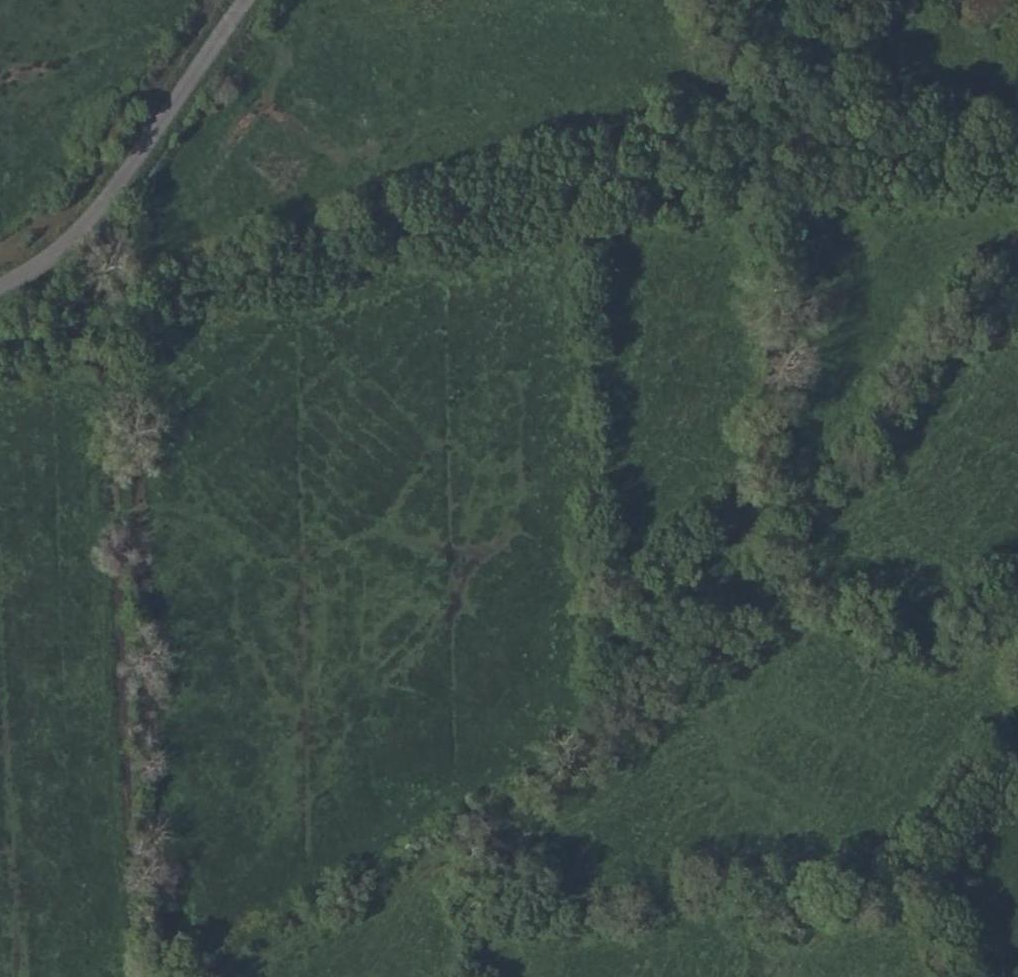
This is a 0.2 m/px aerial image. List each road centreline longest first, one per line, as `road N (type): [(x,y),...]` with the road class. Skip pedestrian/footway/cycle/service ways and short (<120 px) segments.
road 1 (unclassified): [(249,0),(65,253),(0,284)]

